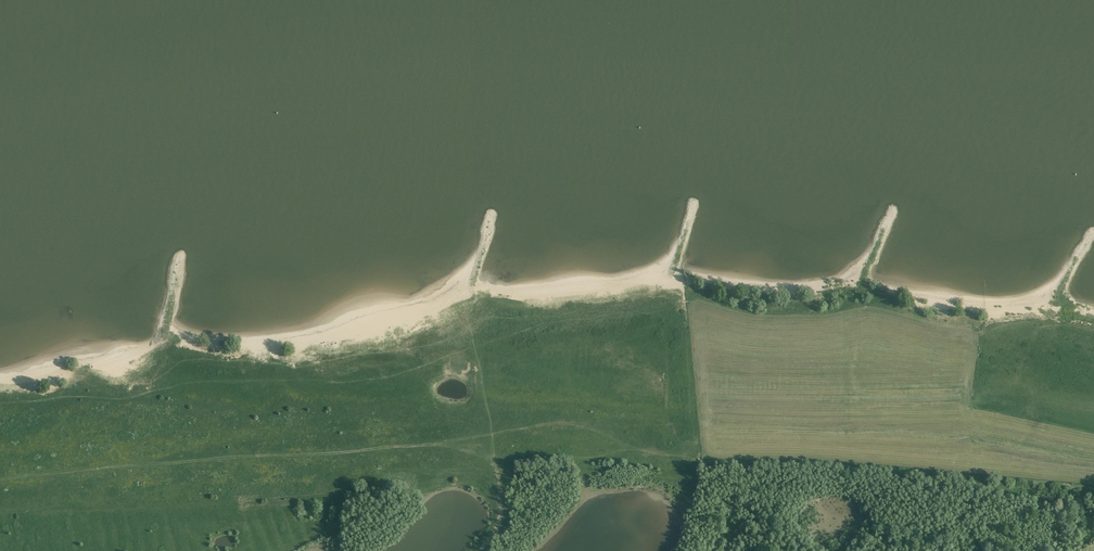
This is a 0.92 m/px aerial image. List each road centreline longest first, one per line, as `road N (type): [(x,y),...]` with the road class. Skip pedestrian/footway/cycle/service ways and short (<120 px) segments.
road 1 (track): [(492,434),(575,426),(702,450),(928,457),(971,438),(1093,456)]

